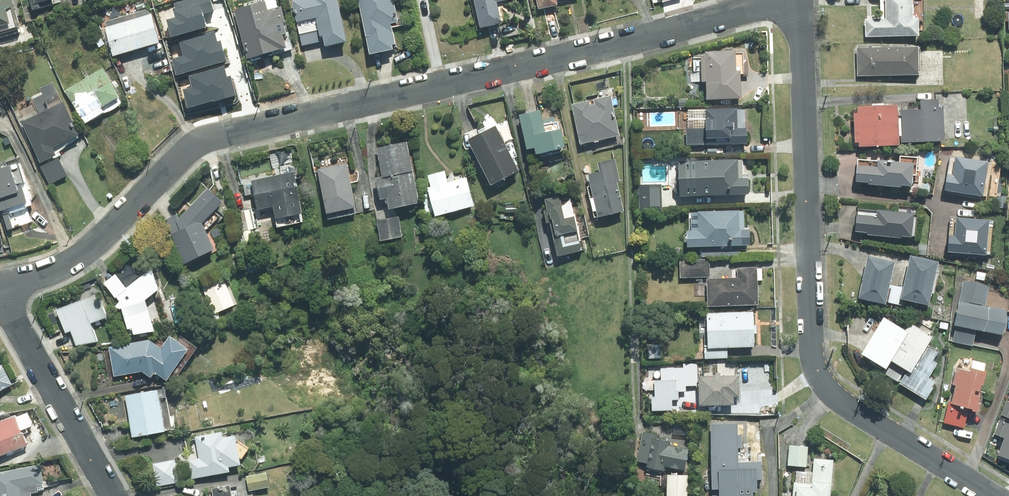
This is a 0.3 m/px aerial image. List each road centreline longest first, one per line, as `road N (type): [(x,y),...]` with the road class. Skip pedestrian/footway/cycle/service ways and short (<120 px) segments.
road 1 (residential): [(0,286),(83,256),(204,142),(799,1)]
road 2 (residential): [(989,495),(835,400),(819,377),(811,348),(799,1)]
road 3 (residential): [(112,495),(0,297)]

